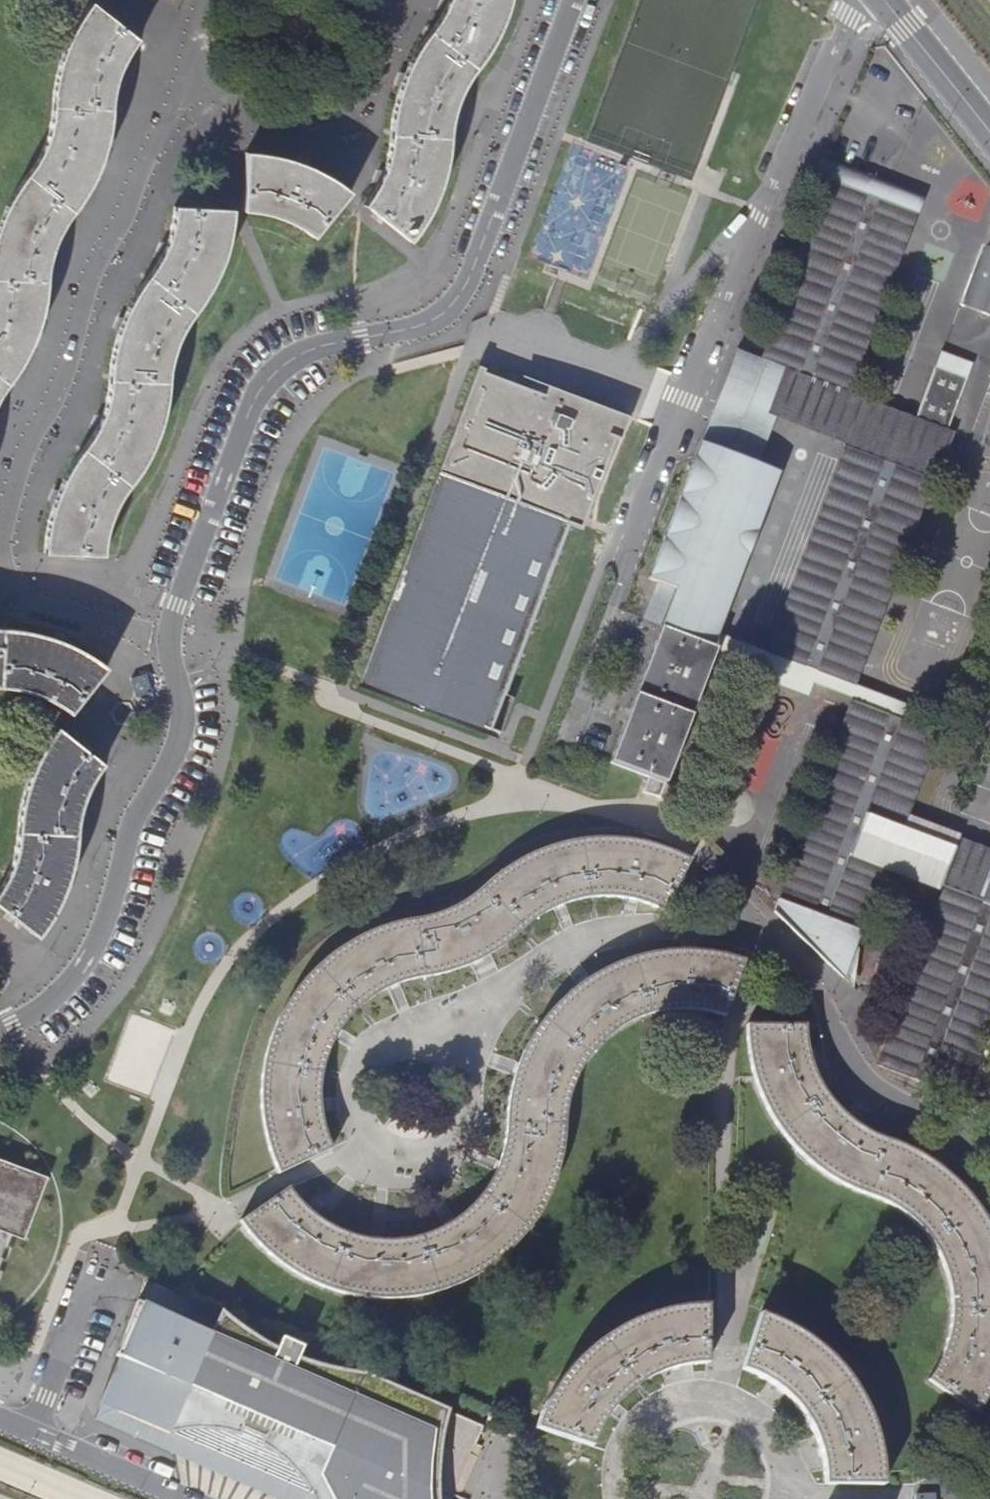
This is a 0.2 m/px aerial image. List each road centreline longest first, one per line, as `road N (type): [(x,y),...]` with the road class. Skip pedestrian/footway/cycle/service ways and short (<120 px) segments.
road 1 (residential): [(0,1031),(56,1000),(105,922),(132,826),(179,740),(182,707),(166,643),(256,397),(309,351),(424,324),(447,311),(481,246),(574,0)]
road 2 (unclassified): [(866,0),(646,534),(573,740)]
road 3 (unclassified): [(0,1417),(192,1498)]
road 4 (unclassified): [(889,0),(989,126)]

